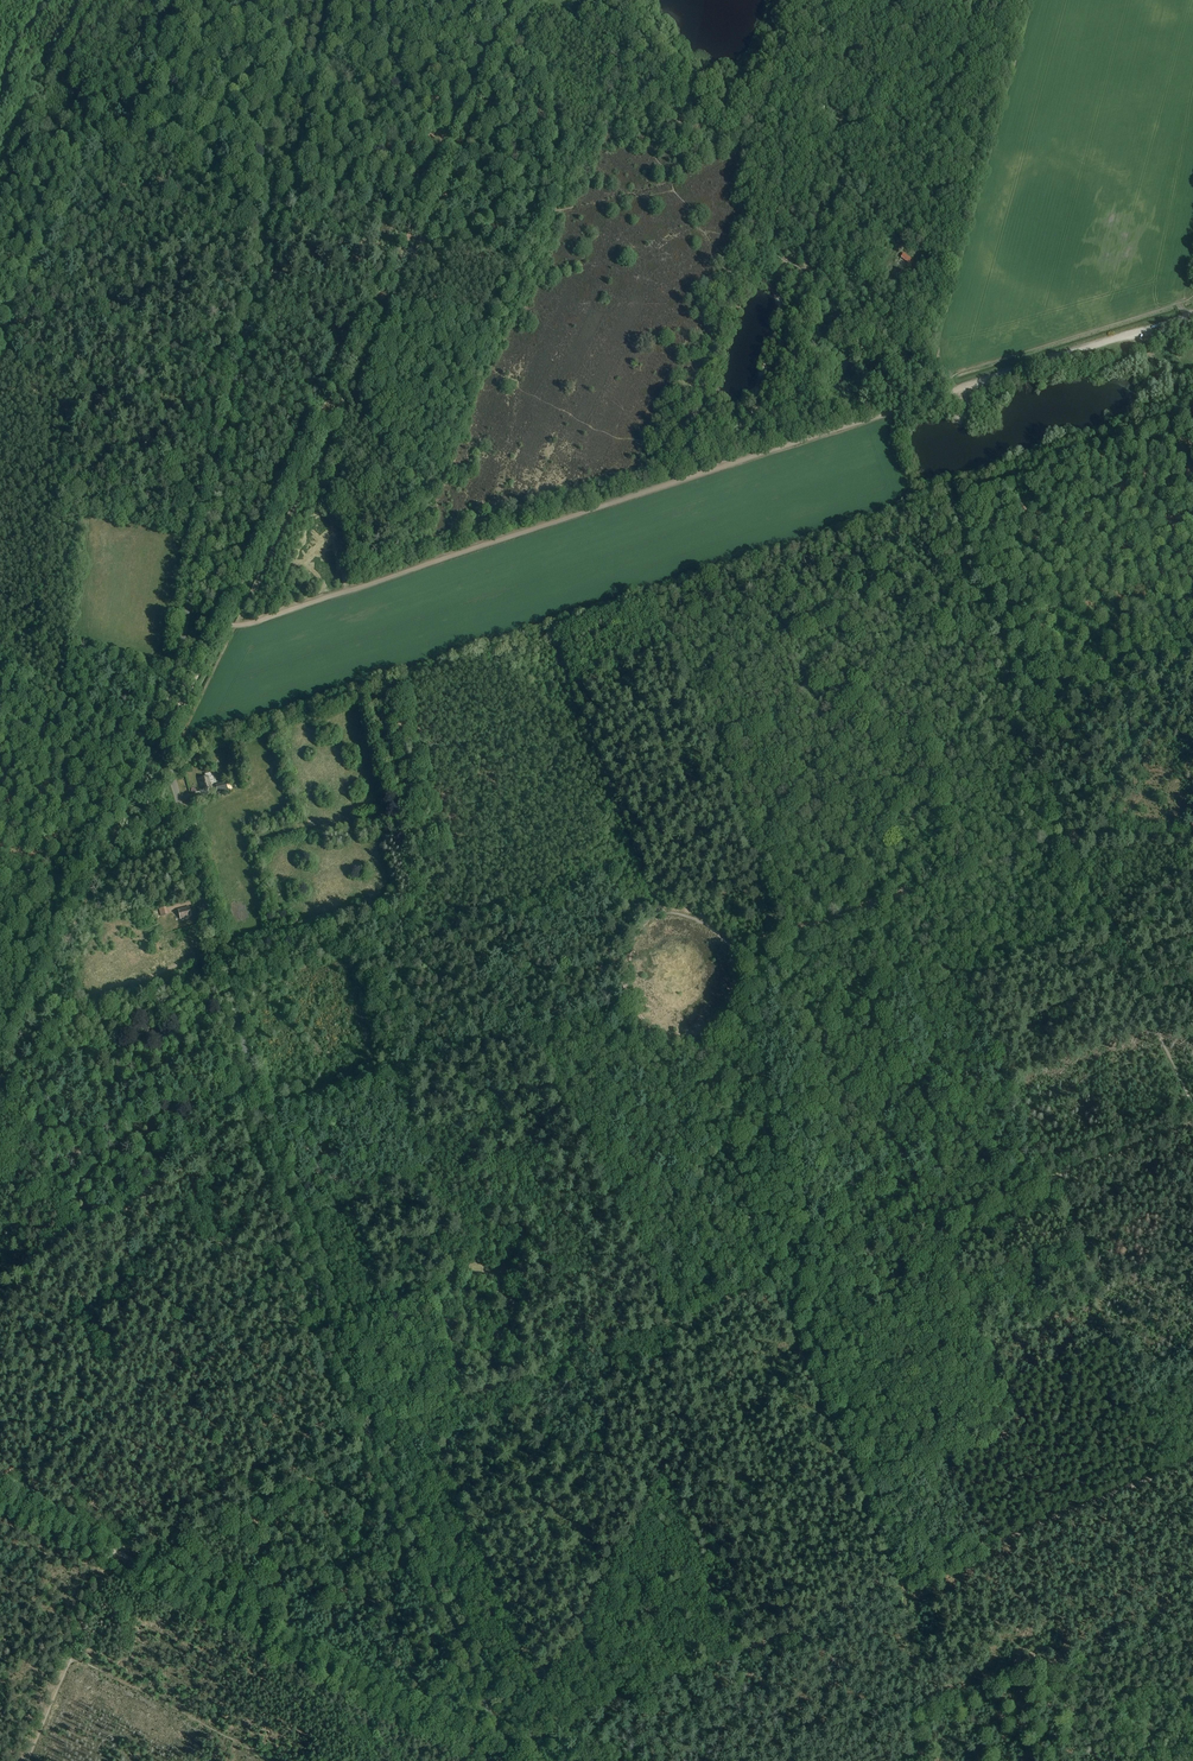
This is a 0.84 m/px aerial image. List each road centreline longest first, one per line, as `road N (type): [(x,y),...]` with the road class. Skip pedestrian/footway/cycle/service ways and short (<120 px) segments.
road 1 (track): [(544,1684),(770,1285),(937,1221),(996,1378),(1113,1334),(1044,1151),(969,987),(938,882),(1069,839),(1024,708),(1192,648)]
road 2 (unclassified): [(507,1758),(367,1437),(261,1110),(165,749),(315,0)]
road 3 (track): [(702,1035),(770,1278),(905,1585),(560,1729)]
road 4 (track): [(179,702),(188,700),(224,626),(728,464)]
road 5 (track): [(6,1493),(507,1758)]
road 6 (track): [(770,1285),(368,1439)]
road 7 (track): [(167,757),(550,631)]
road 8 (track): [(917,507),(550,631)]
road 9 (track): [(0,1077),(155,752),(165,749)]
road 10 (track): [(261,1110),(0,1305)]
road 11 (track): [(905,1585),(1192,1462)]
road 12 (track): [(917,507),(1192,415)]
road 13 (track): [(0,344),(123,82)]
road 14 (track): [(462,1043),(628,987),(636,936),(660,911)]
road 15 (track): [(846,0),(809,113),(750,233)]
road 16 (track): [(750,233),(699,406),(728,464)]
road 17 (track): [(645,146),(617,135),(607,105),(622,57),(615,43),(525,0)]
road 18 (track): [(951,496),(1024,708)]
road 19 (track): [(737,950),(938,882)]
road 20 (track): [(261,1110),(462,1043)]
road 21 (track): [(905,1585),(921,1760)]
road 22 (track): [(728,464),(887,413)]
road 23 (track): [(949,392),(1102,343)]
road 24 (track): [(28,682),(155,752)]
road 25 (track): [(114,315),(237,373)]
road 26 (track): [(0,262),(114,315)]
road 27 (track): [(1069,839),(1192,838)]

